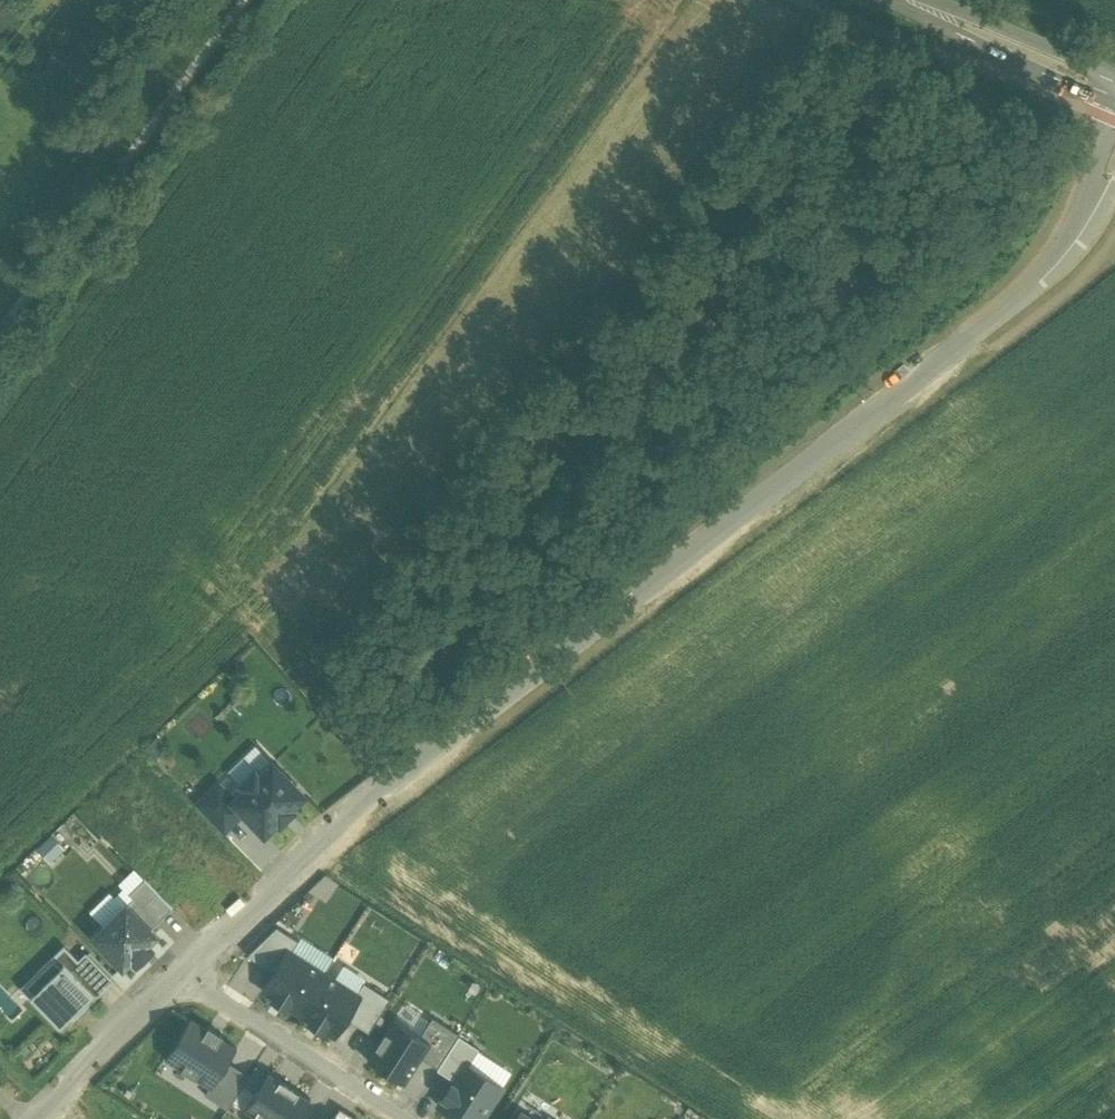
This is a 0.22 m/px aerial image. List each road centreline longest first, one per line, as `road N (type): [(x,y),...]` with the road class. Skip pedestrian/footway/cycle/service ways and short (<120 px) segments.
road 1 (residential): [(1114,141),(1067,229),(1021,284),(316,847),(174,973)]
road 2 (residential): [(174,973),(404,1118)]
road 3 (secondary): [(1114,90),(880,0)]
road 4 (residential): [(174,973),(35,1118)]

